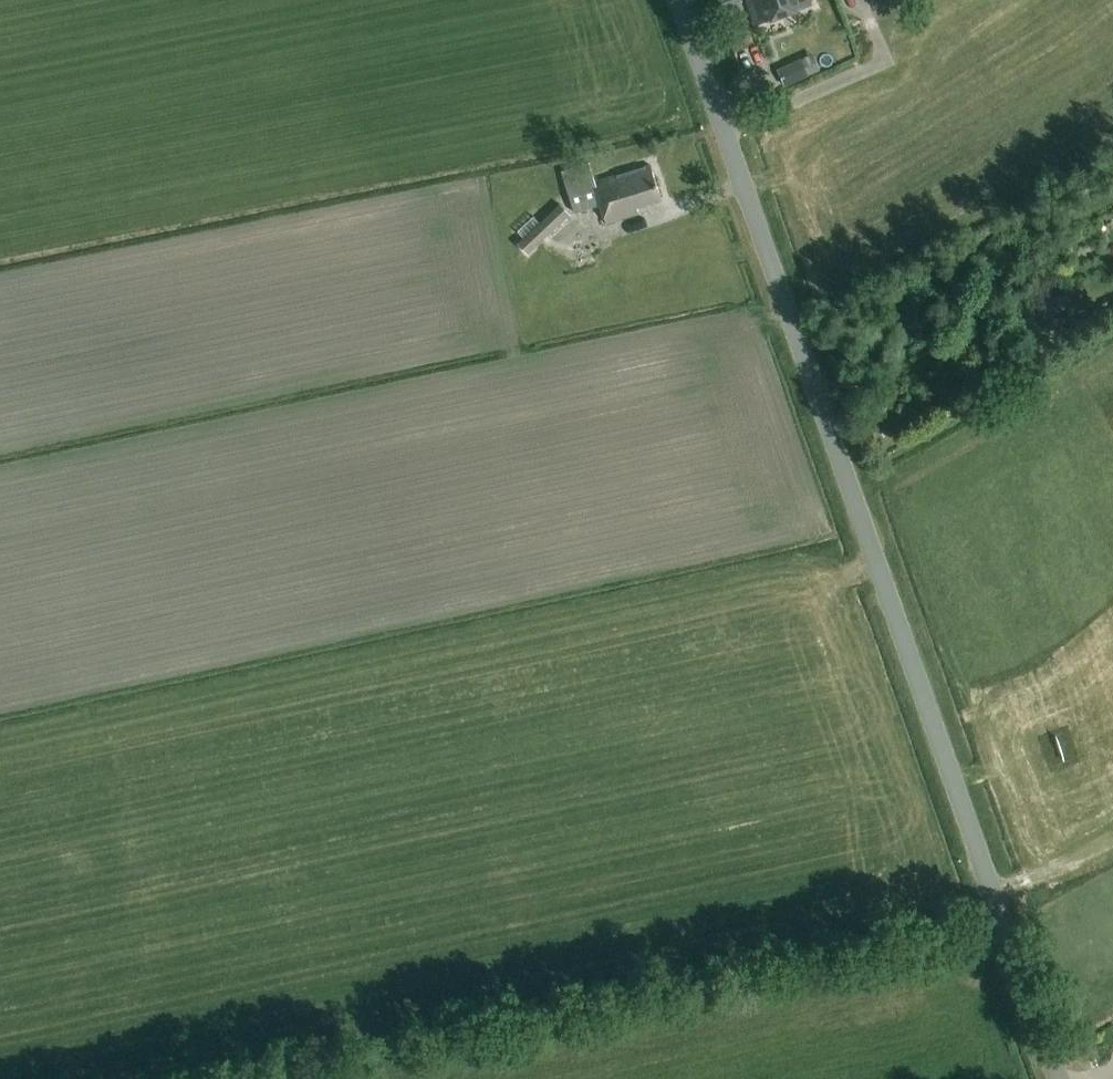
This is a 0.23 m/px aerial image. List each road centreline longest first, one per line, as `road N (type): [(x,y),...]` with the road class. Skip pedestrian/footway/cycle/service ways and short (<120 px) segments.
road 1 (unclassified): [(1060,1078),(677,0)]

